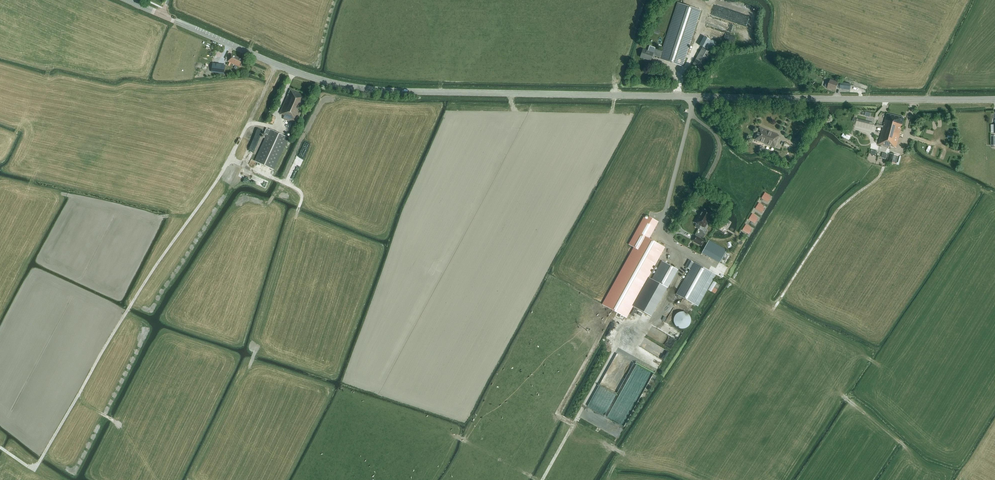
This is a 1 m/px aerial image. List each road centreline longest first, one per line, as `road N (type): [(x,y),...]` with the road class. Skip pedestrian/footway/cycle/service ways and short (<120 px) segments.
road 1 (secondary): [(994,99),(368,89),(294,71),(162,15)]
road 2 (track): [(287,134),(247,127),(35,471),(0,447)]
road 3 (track): [(542,479),(625,330),(649,326),(689,255)]

